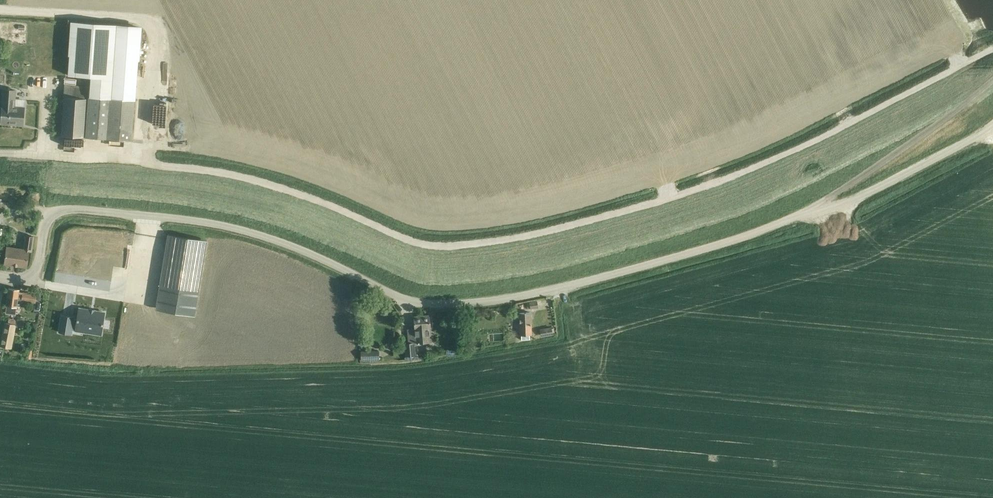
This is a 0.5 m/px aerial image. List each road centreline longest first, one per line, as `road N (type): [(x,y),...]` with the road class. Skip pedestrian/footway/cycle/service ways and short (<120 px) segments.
road 1 (unclassified): [(52,214),(70,209),(220,224),(294,247),(405,299),(489,301),(658,262),(849,201),(992,125)]
road 2 (track): [(705,172),(713,180),(731,176),(798,147),(992,49)]

